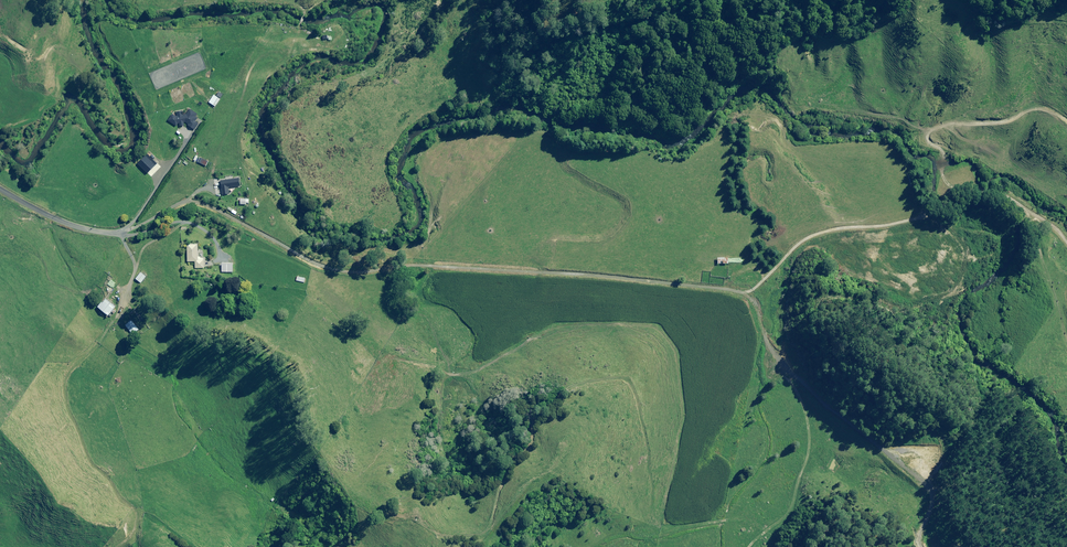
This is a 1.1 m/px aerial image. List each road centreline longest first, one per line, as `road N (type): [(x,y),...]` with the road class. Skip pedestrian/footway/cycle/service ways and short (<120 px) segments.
road 1 (track): [(124,234),(187,196),(316,264),(360,277),(390,268),(601,279),(743,297),(774,288)]
road 2 (track): [(1066,218),(949,210),(840,229),(807,239),(774,288)]
road 3 (track): [(774,288),(841,369),(840,414),(824,468),(771,546)]
road 4 (unclassified): [(0,188),(70,225),(124,234)]

